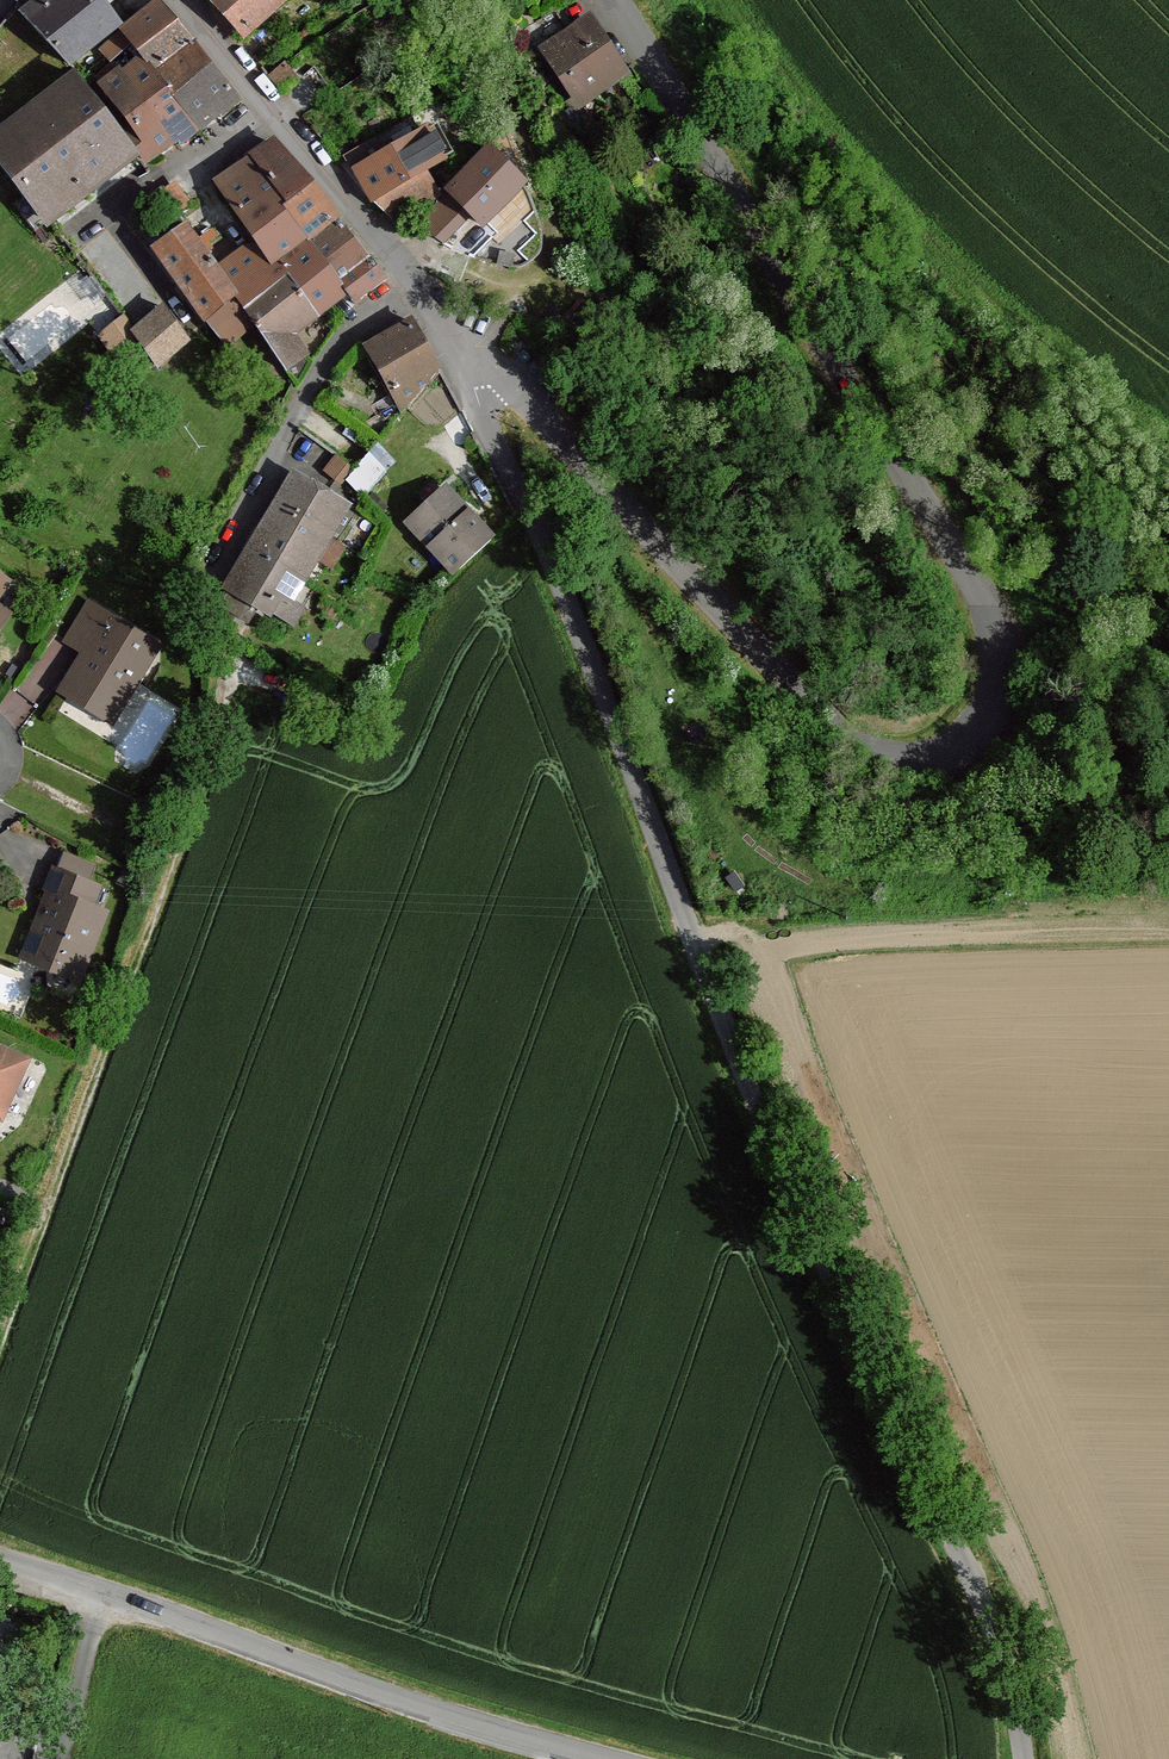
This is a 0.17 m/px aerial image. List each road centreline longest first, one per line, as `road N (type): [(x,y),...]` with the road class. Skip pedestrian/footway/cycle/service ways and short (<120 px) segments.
road 1 (tertiary): [(457,323),(853,746),(924,762),(951,754),(985,728),(1006,682),(981,595),(617,0)]
road 2 (unclassified): [(457,323),(480,408),(589,646),(765,1126),(978,1583),(1010,1669),(1027,1758)]
road 3 (track): [(241,673),(0,1336)]
road 4 (residential): [(605,1758),(408,1703),(102,1592)]
road 5 (residential): [(241,673),(205,596),(342,341),(426,288)]
road 6 (tertiary): [(183,0),(426,288)]
road 7 (residential): [(102,1592),(65,1758)]

